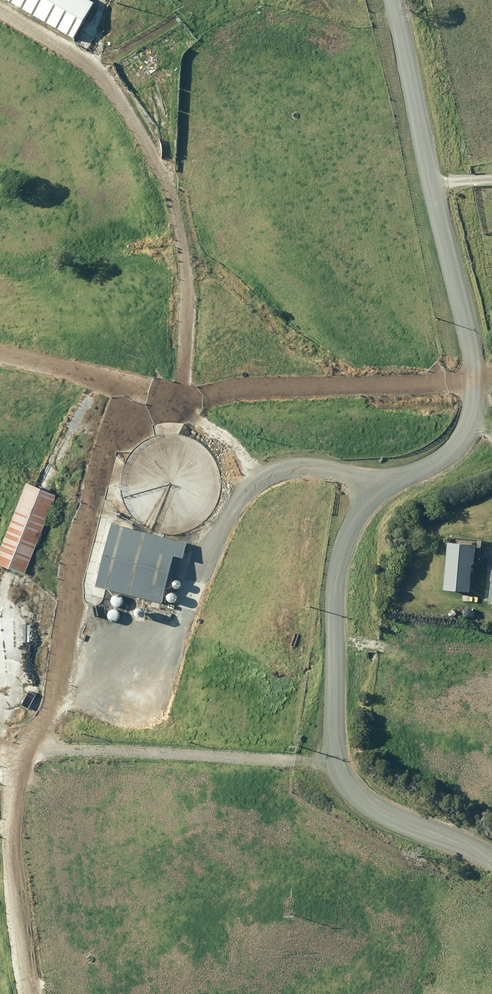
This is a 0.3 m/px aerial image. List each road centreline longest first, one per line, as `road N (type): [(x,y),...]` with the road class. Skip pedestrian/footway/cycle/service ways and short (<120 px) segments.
road 1 (unclassified): [(491,860),(362,797),(347,779),(334,734),(334,601),(344,544),(378,495),(447,452),(470,410),(470,347),(391,0)]
road 2 (track): [(16,762),(84,686),(147,698),(156,692),(226,532),(263,476)]
road 3 (track): [(16,762),(37,993)]
road 4 (track): [(263,476),(230,435),(200,416),(192,371)]
road 5 (track): [(378,495),(357,478),(305,468),(263,476)]

